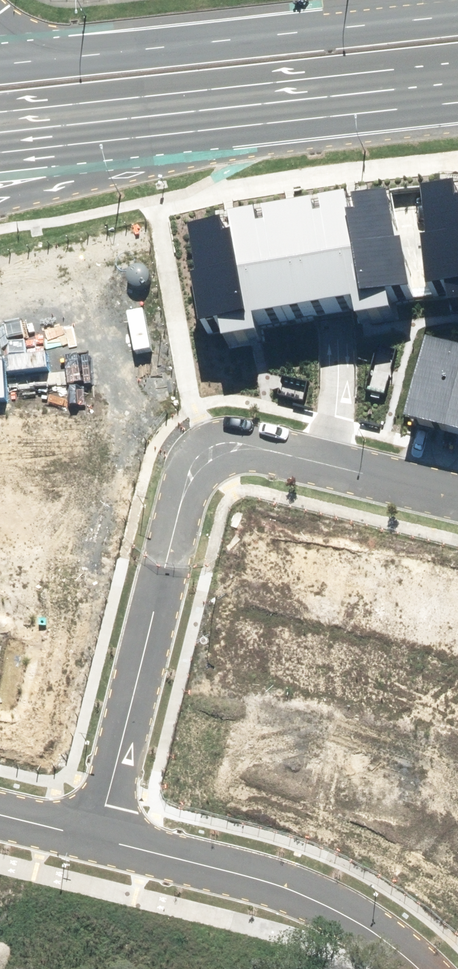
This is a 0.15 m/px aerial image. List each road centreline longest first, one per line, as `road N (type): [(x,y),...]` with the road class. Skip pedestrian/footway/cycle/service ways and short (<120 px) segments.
road 1 (residential): [(457,501),(264,446),(238,441),(204,453),(165,563),(99,825)]
road 2 (secondary): [(66,60),(457,16)]
road 3 (residential): [(423,968),(334,912),(99,825)]
road 4 (secondary): [(457,84),(202,111)]
road 5 (secondary): [(202,111),(50,189),(0,203)]
road 6 (secondary): [(202,111),(0,134)]

